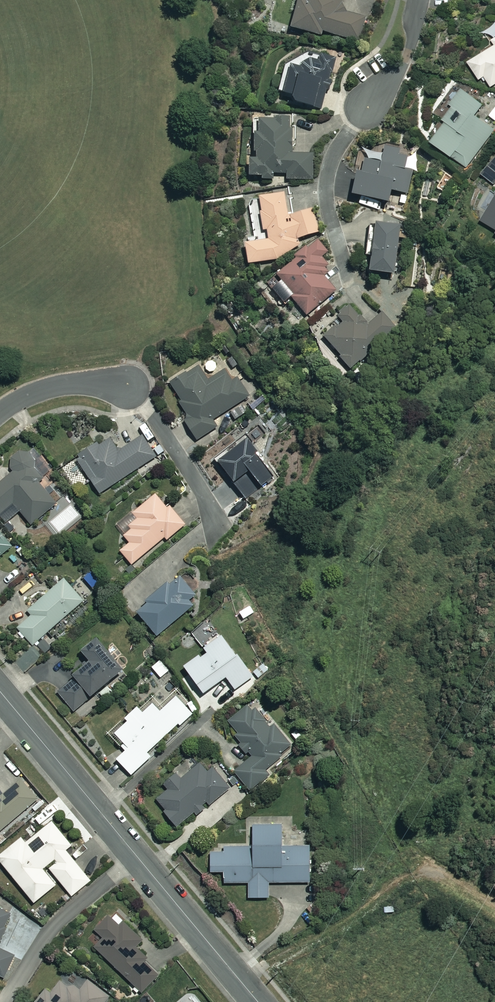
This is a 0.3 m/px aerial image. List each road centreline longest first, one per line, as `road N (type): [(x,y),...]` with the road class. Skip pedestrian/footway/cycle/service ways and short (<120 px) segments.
road 1 (residential): [(258,1001),(0,693)]
road 2 (residential): [(127,386),(59,386),(0,411)]
road 3 (residential): [(368,109),(407,56),(418,0)]

